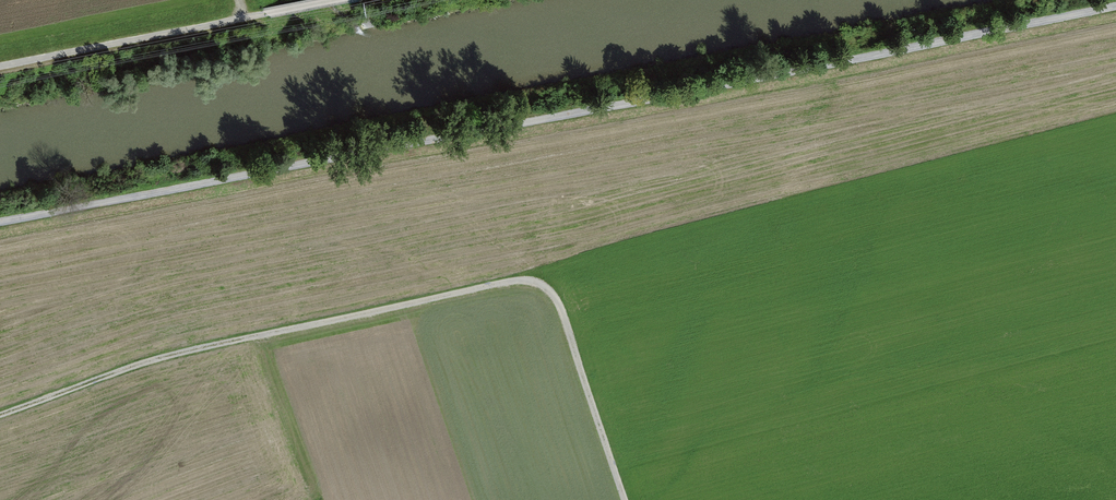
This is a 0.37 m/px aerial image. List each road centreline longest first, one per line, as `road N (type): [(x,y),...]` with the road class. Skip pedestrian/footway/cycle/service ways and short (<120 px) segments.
road 1 (track): [(1115,6),(0,221)]
road 2 (track): [(0,414),(193,351),(528,281),(557,298),(626,499)]
road 3 (track): [(0,66),(338,0)]

